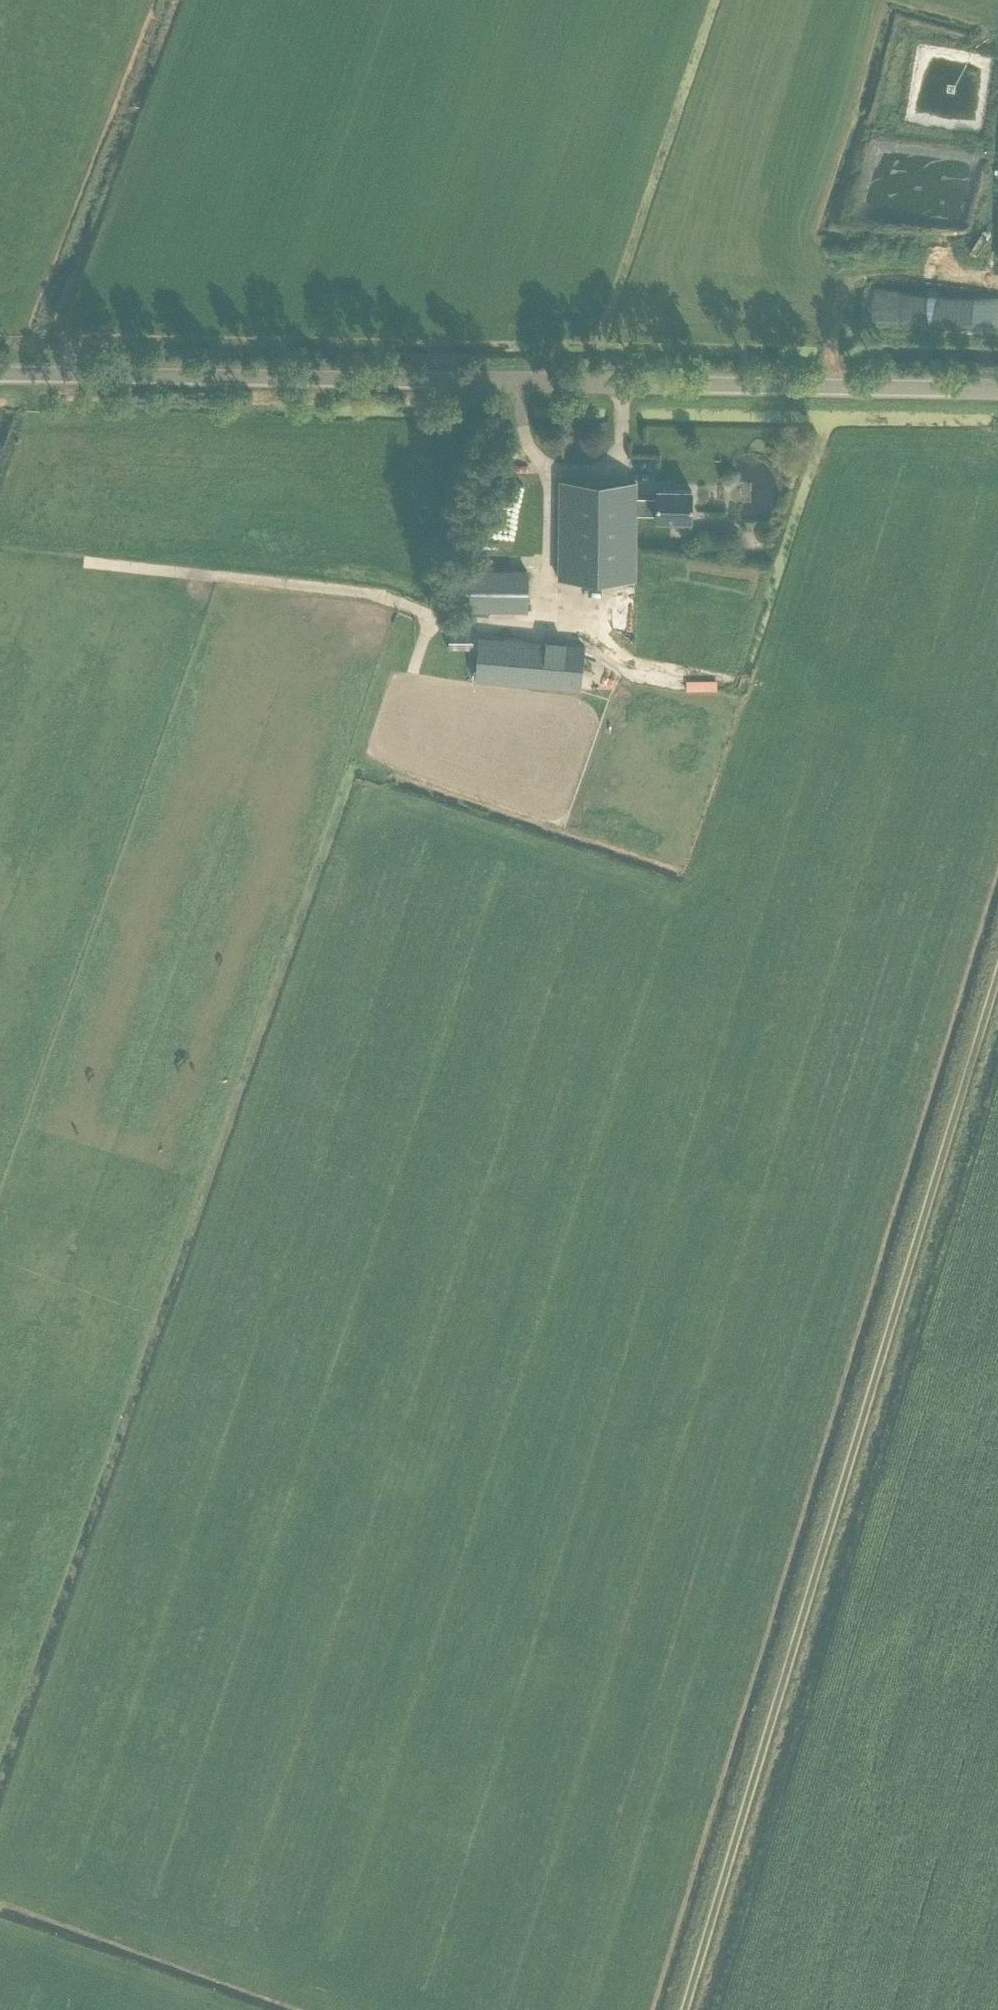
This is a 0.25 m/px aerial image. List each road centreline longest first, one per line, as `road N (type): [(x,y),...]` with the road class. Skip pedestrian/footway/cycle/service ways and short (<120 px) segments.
road 1 (unclassified): [(0,377),(997,391)]

